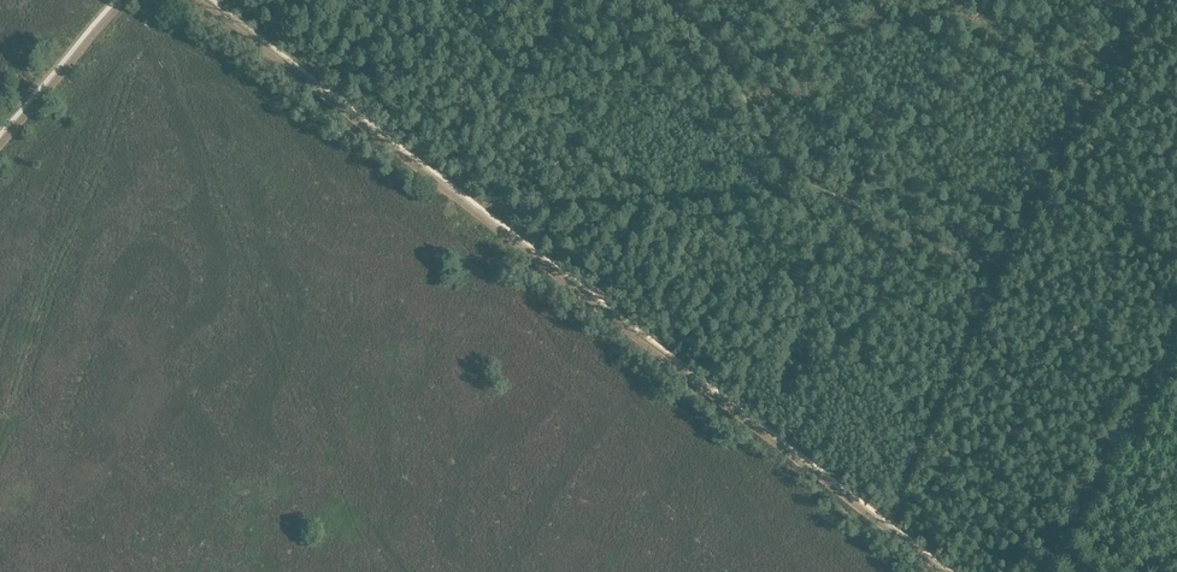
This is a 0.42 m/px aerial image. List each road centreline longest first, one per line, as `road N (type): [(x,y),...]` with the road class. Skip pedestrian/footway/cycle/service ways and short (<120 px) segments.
road 1 (track): [(198,0),(940,571)]
road 2 (track): [(664,0),(719,48),(763,140),(793,172),(873,203),(948,250),(997,260),(1012,251),(1044,185),(1169,0)]
road 3 (track): [(1040,571),(1176,357)]
road 4 (track): [(127,0),(0,145)]
road 5 (track): [(1044,185),(1176,267)]

